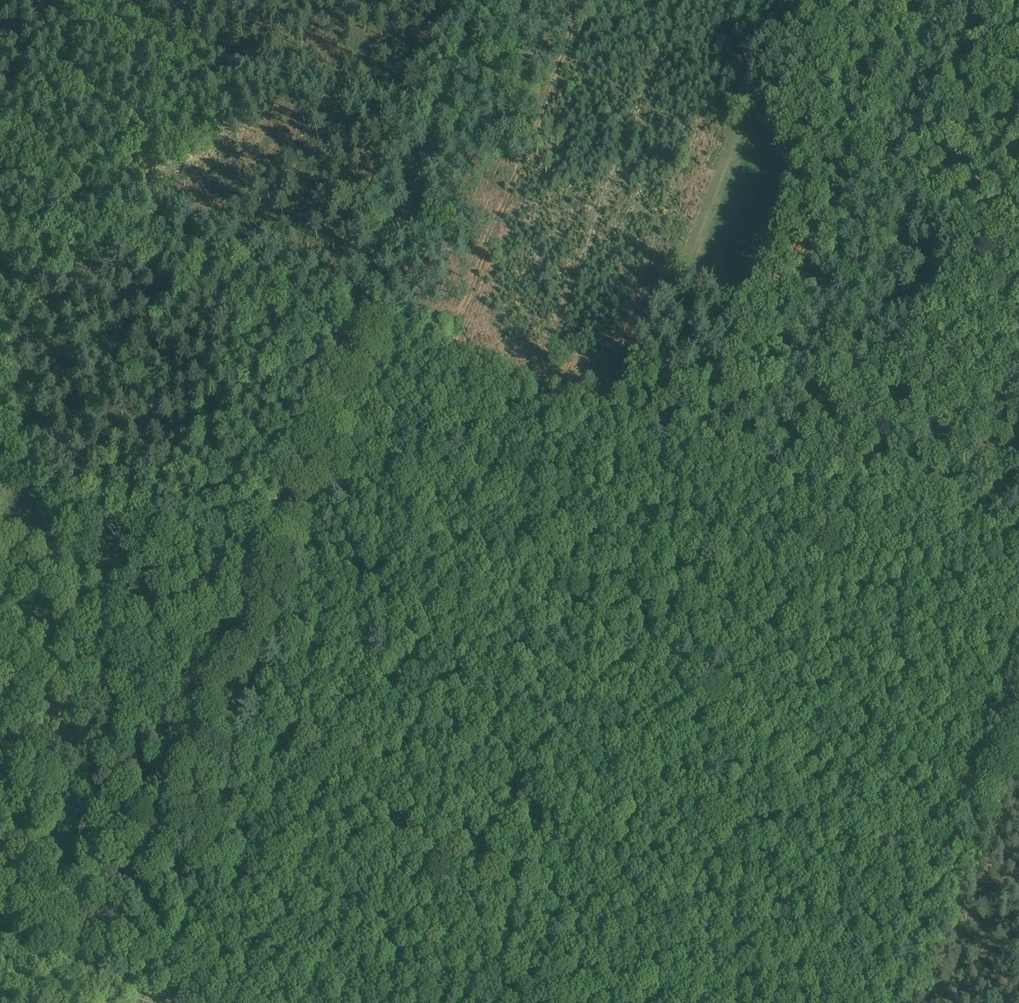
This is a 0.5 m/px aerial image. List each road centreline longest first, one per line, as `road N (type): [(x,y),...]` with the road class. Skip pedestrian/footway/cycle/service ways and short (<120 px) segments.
road 1 (track): [(488,0),(108,976)]
road 2 (track): [(1018,737),(914,1002)]

